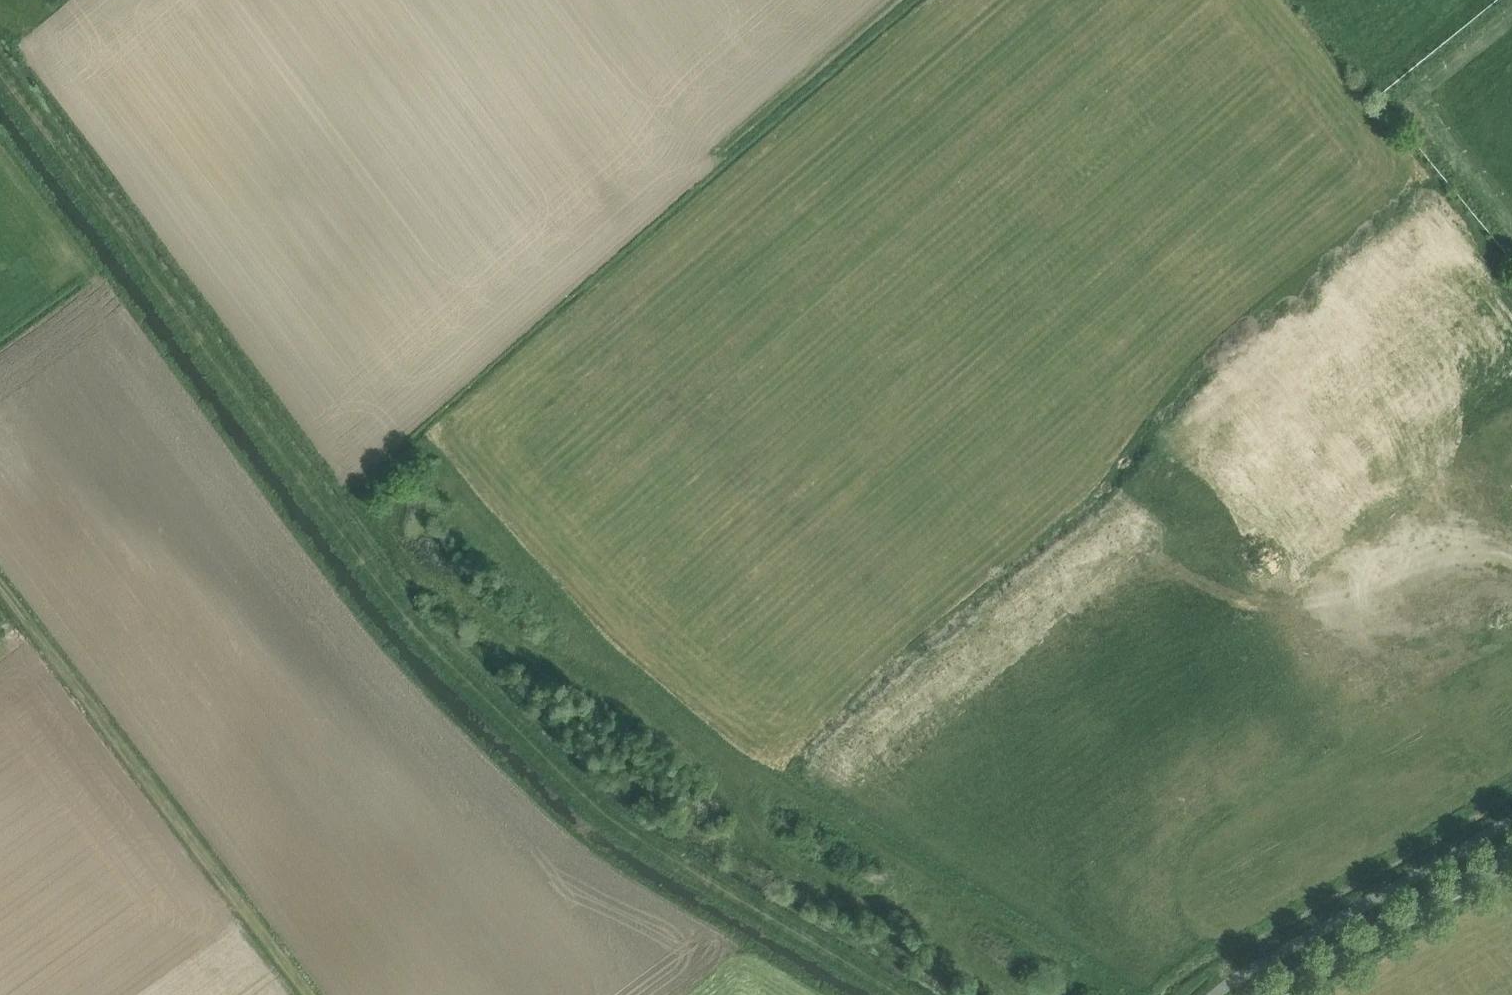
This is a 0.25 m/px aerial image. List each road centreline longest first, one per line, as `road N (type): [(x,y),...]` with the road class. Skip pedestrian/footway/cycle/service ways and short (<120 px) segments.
road 1 (track): [(317,994),(0,581)]
road 2 (tertiary): [(1271,994),(1511,857)]
road 3 (track): [(901,0),(702,173)]

